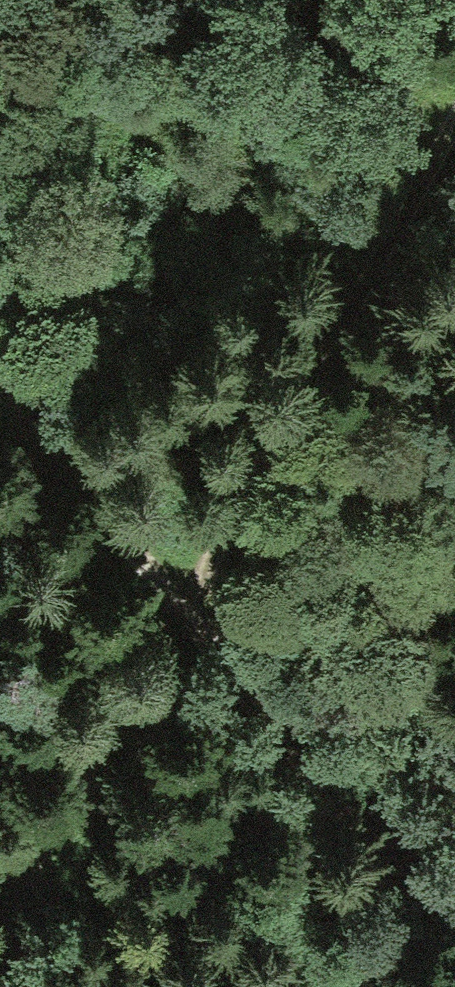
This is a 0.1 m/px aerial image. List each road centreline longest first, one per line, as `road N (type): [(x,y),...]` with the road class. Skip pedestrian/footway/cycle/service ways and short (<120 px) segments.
road 1 (track): [(0,933),(454,112)]
road 2 (track): [(0,393),(454,956)]

